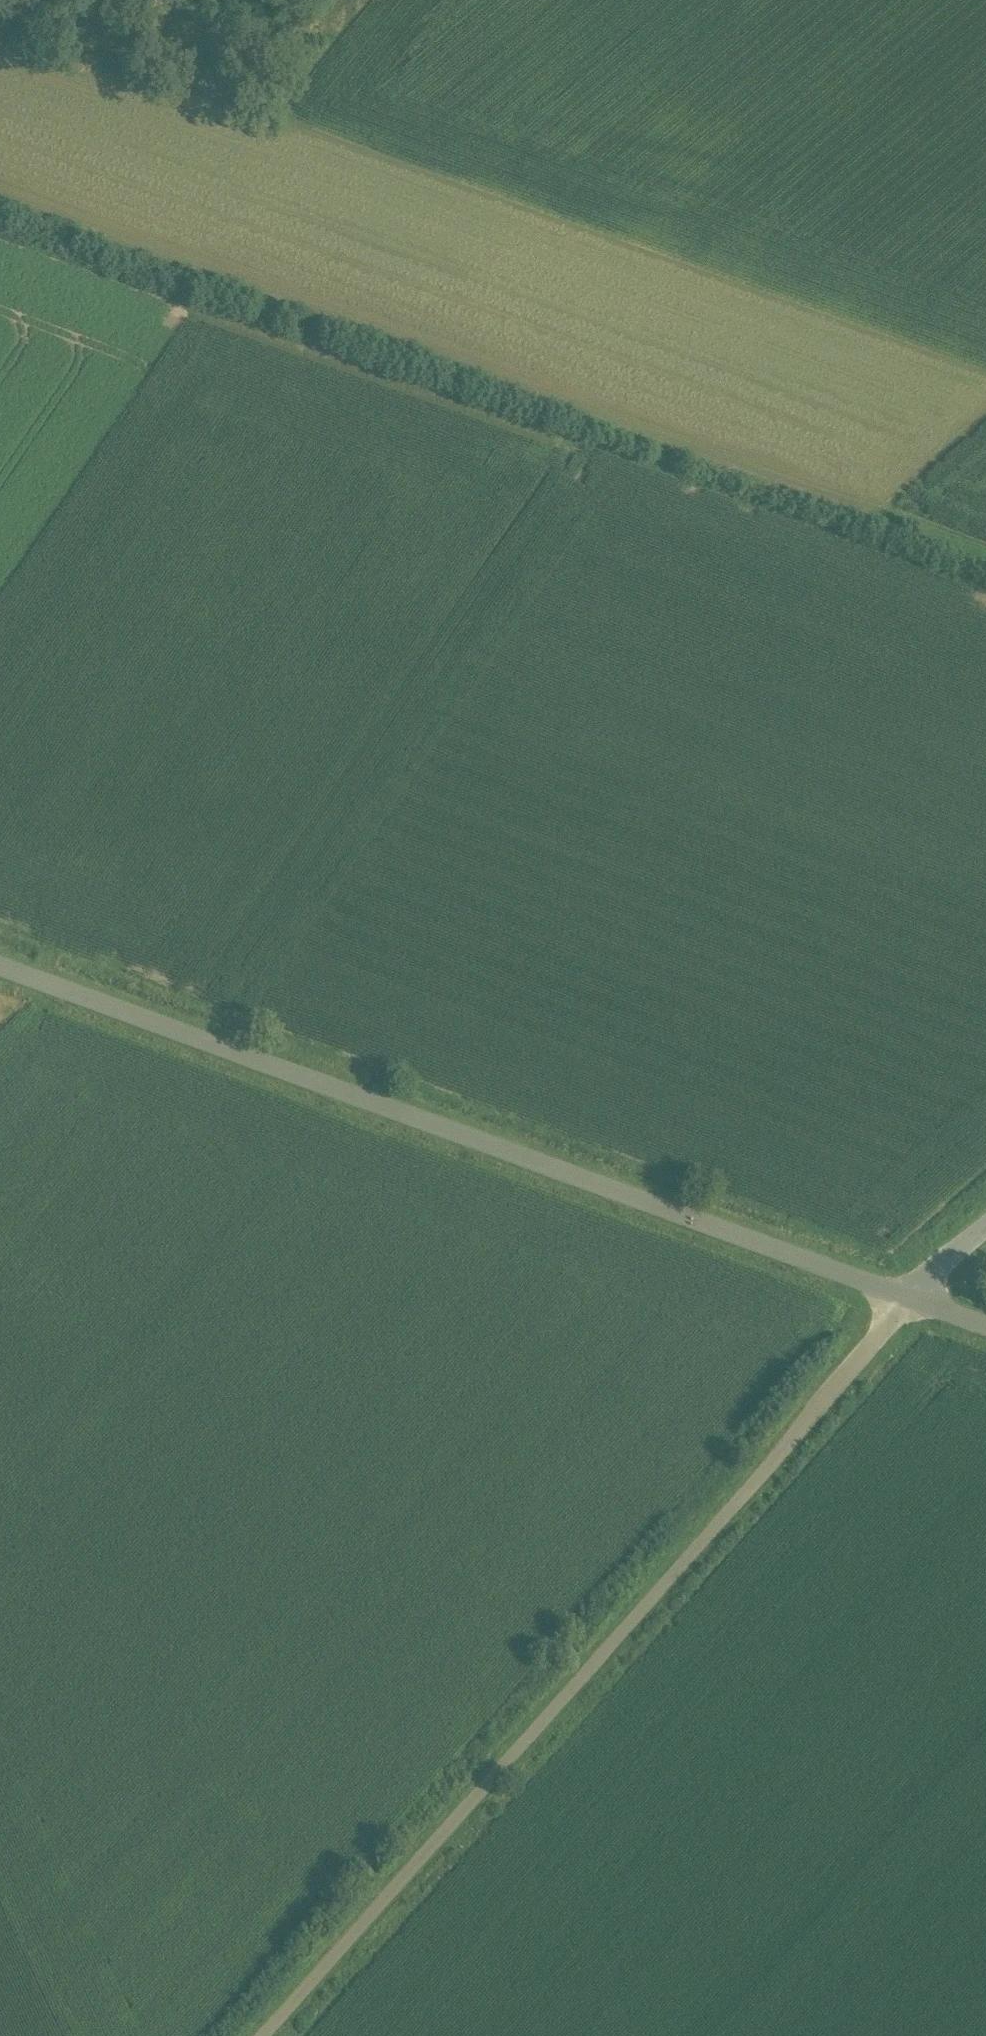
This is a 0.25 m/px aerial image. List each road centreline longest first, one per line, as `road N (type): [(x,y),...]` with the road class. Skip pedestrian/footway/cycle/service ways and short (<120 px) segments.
road 1 (unclassified): [(241,2035),(898,1295)]
road 2 (unclassified): [(898,1295),(0,957)]

